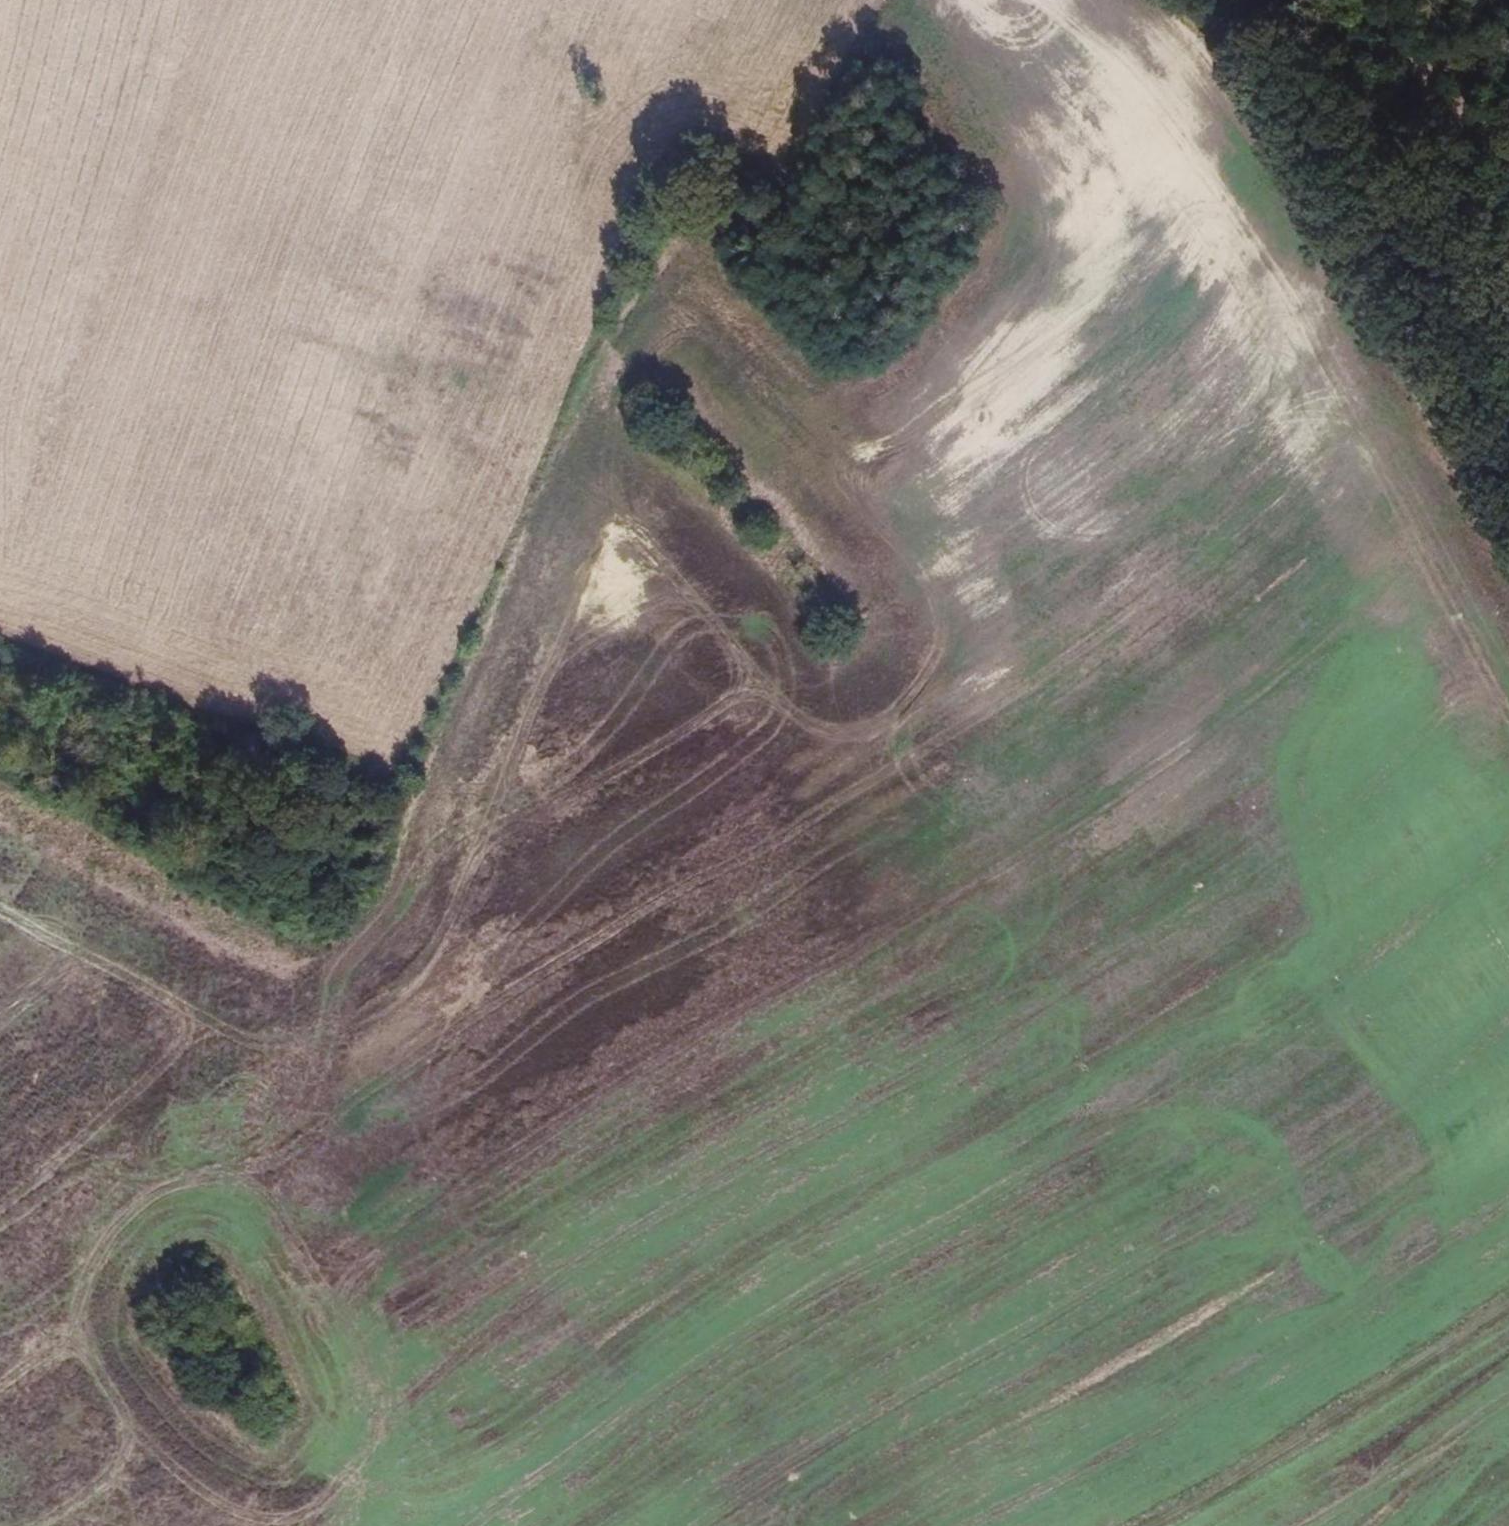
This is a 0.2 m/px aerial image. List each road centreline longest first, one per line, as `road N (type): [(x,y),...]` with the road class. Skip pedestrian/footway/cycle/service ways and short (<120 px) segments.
road 1 (track): [(1163,0),(1508,560)]
road 2 (track): [(1508,1276),(1371,1369),(1104,1525)]

